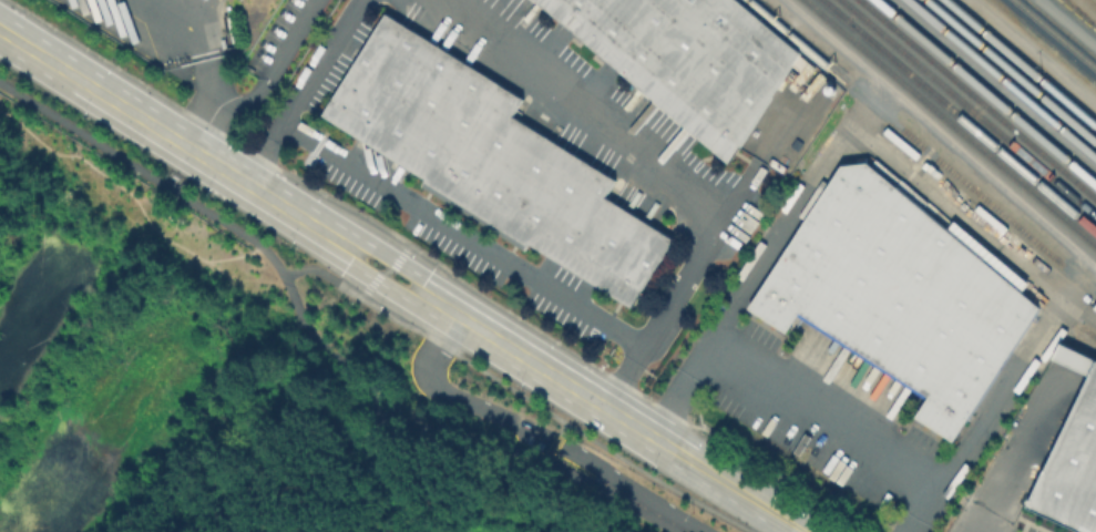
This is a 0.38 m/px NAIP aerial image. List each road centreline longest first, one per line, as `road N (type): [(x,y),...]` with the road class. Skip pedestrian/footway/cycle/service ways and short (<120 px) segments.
road 1 (primary): [(0,30),(348,246)]
road 2 (primary): [(423,294),(654,438)]
road 3 (primary): [(654,438),(806,531)]

